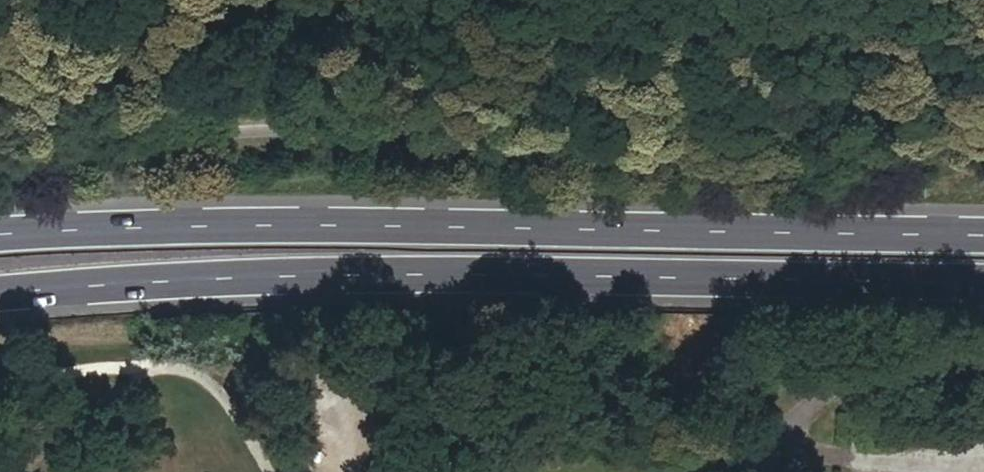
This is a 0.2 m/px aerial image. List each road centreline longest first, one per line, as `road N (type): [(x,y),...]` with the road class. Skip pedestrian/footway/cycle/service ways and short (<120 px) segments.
road 1 (trunk): [(0,297),(405,276),(983,285)]
road 2 (trunk): [(983,237),(385,227),(0,238)]

